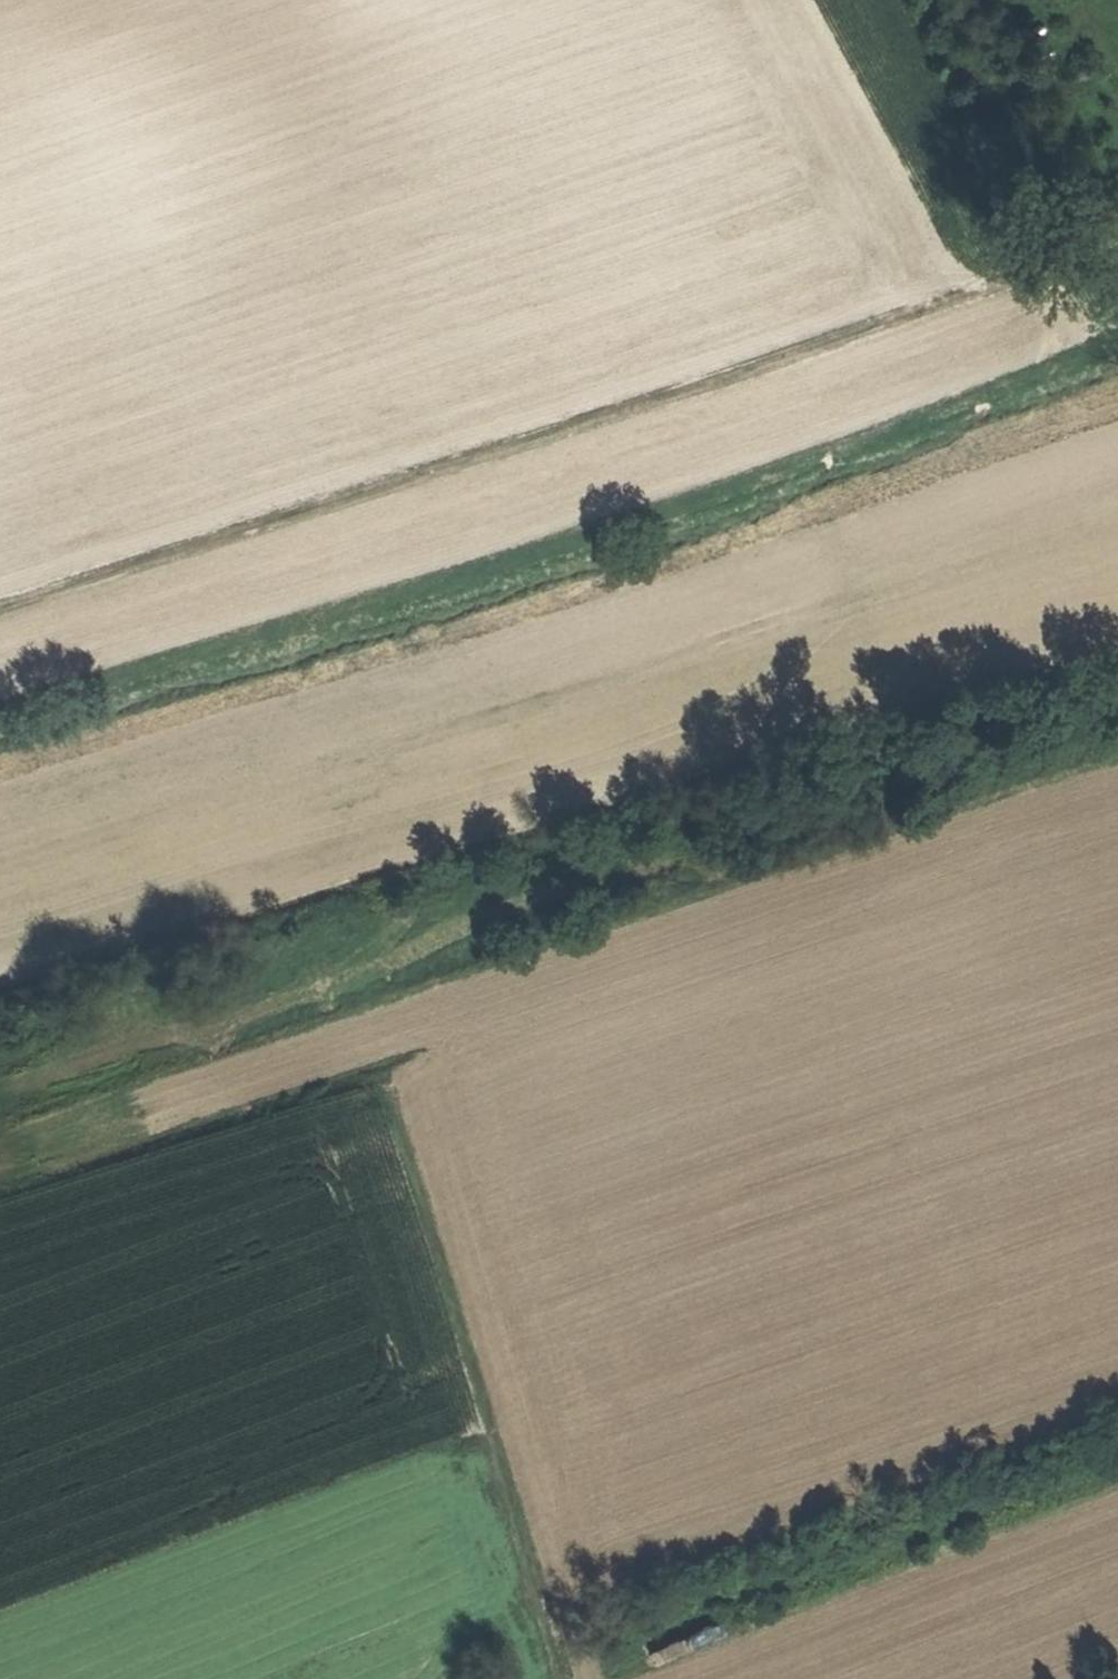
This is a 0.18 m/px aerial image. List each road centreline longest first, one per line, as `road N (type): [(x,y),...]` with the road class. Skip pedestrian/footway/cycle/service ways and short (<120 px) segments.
road 1 (track): [(0,611),(826,353),(1117,234)]
road 2 (track): [(569,1678),(389,1120)]

